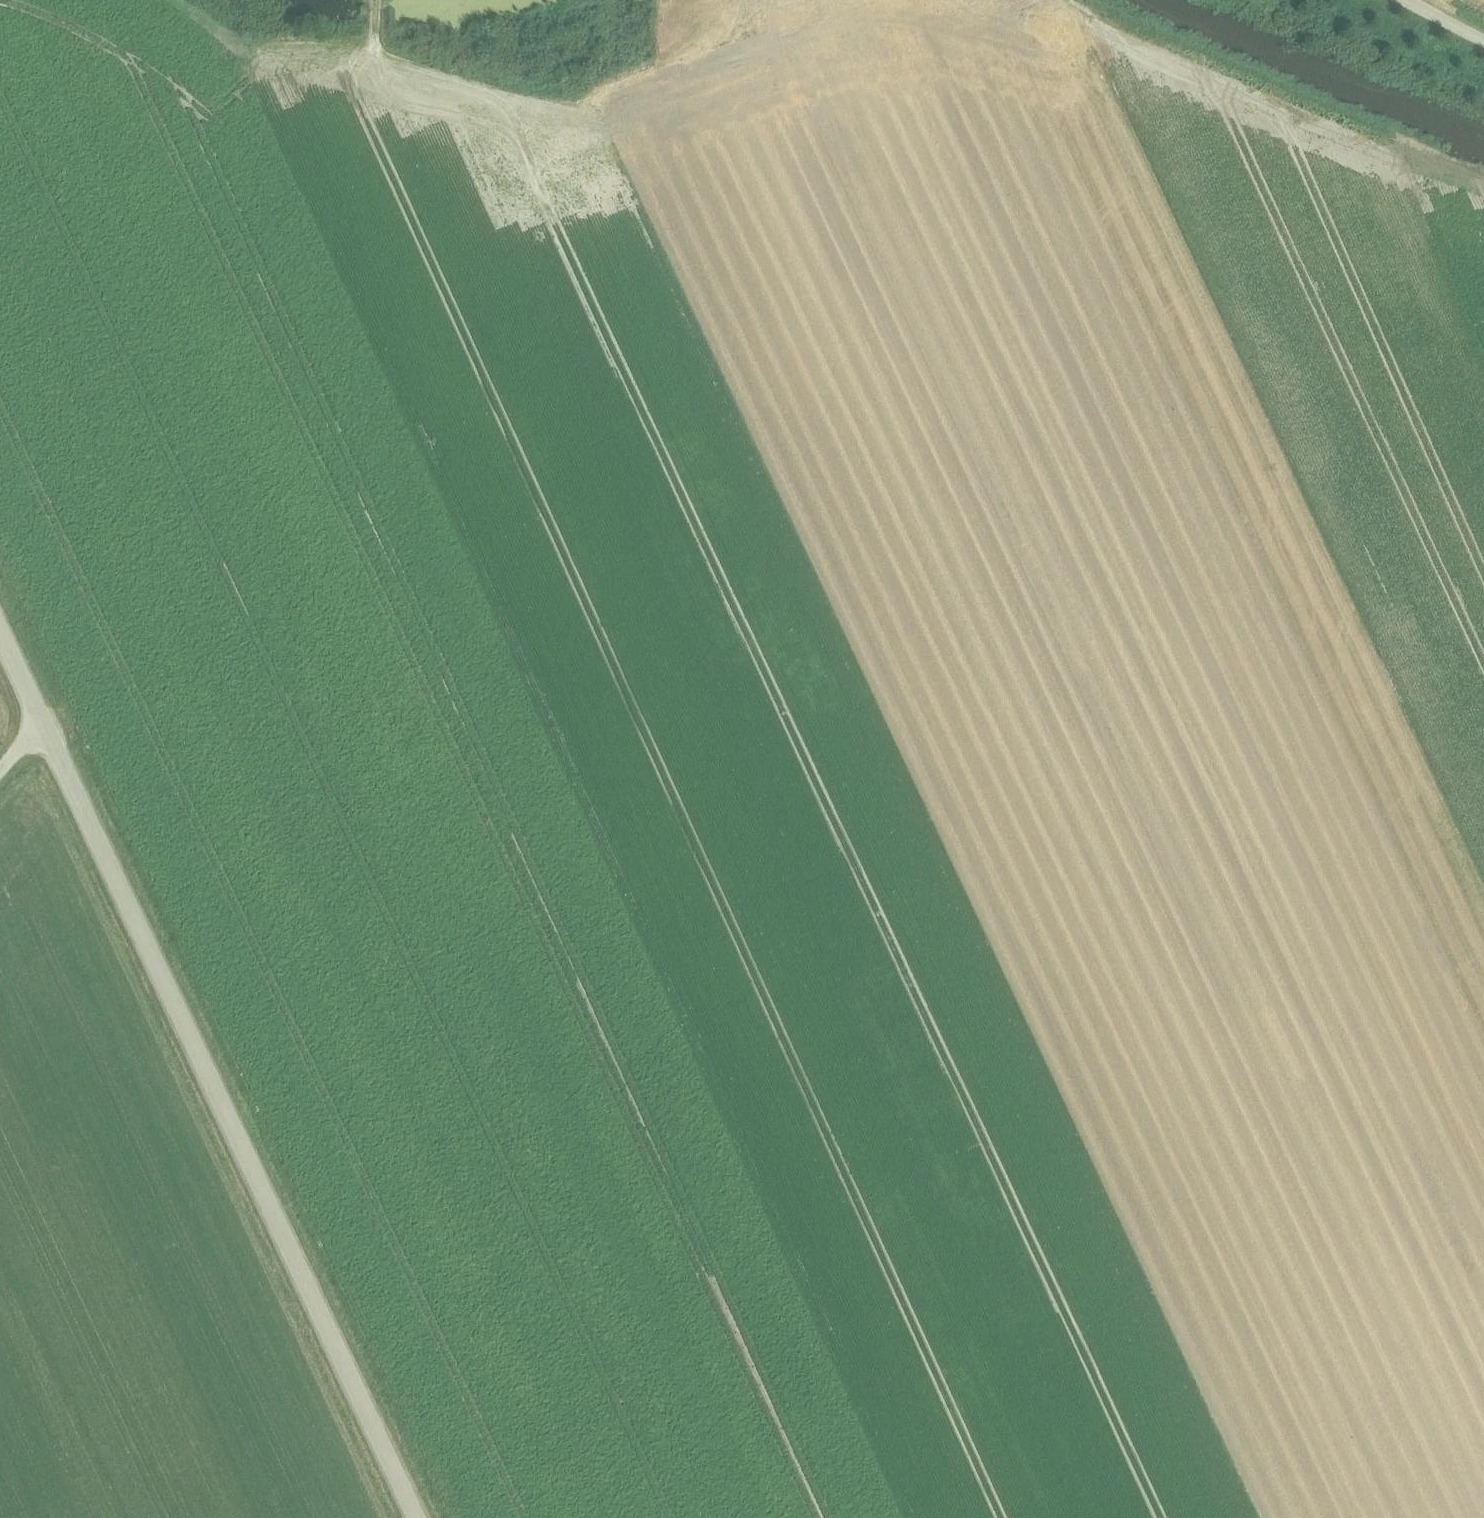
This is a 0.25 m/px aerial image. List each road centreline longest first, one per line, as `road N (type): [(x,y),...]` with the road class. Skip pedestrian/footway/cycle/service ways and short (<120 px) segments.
road 1 (tertiary): [(415,1517),(46,731)]

